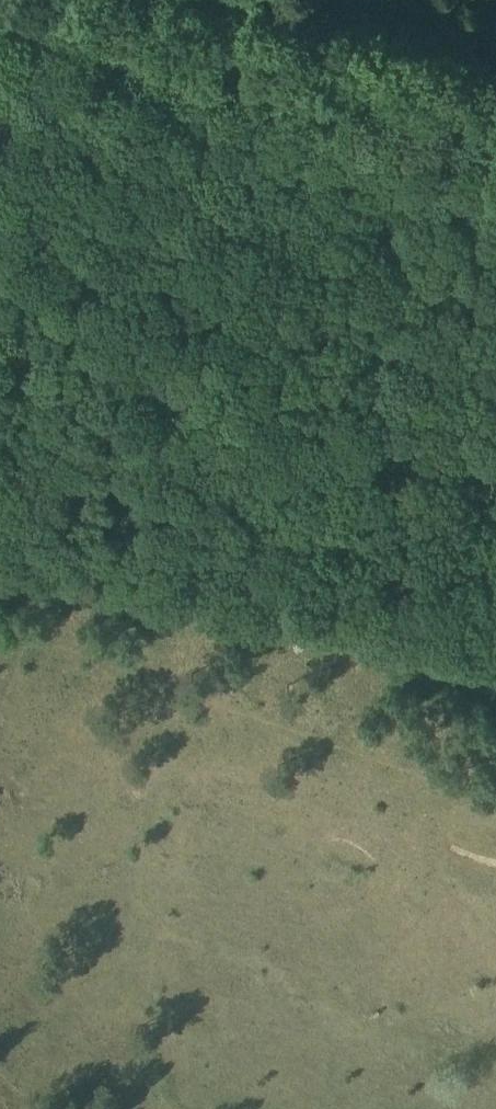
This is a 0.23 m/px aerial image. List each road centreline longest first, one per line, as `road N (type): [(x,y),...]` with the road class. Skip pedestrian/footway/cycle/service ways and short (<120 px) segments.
road 1 (unclassified): [(0,170),(62,0)]

